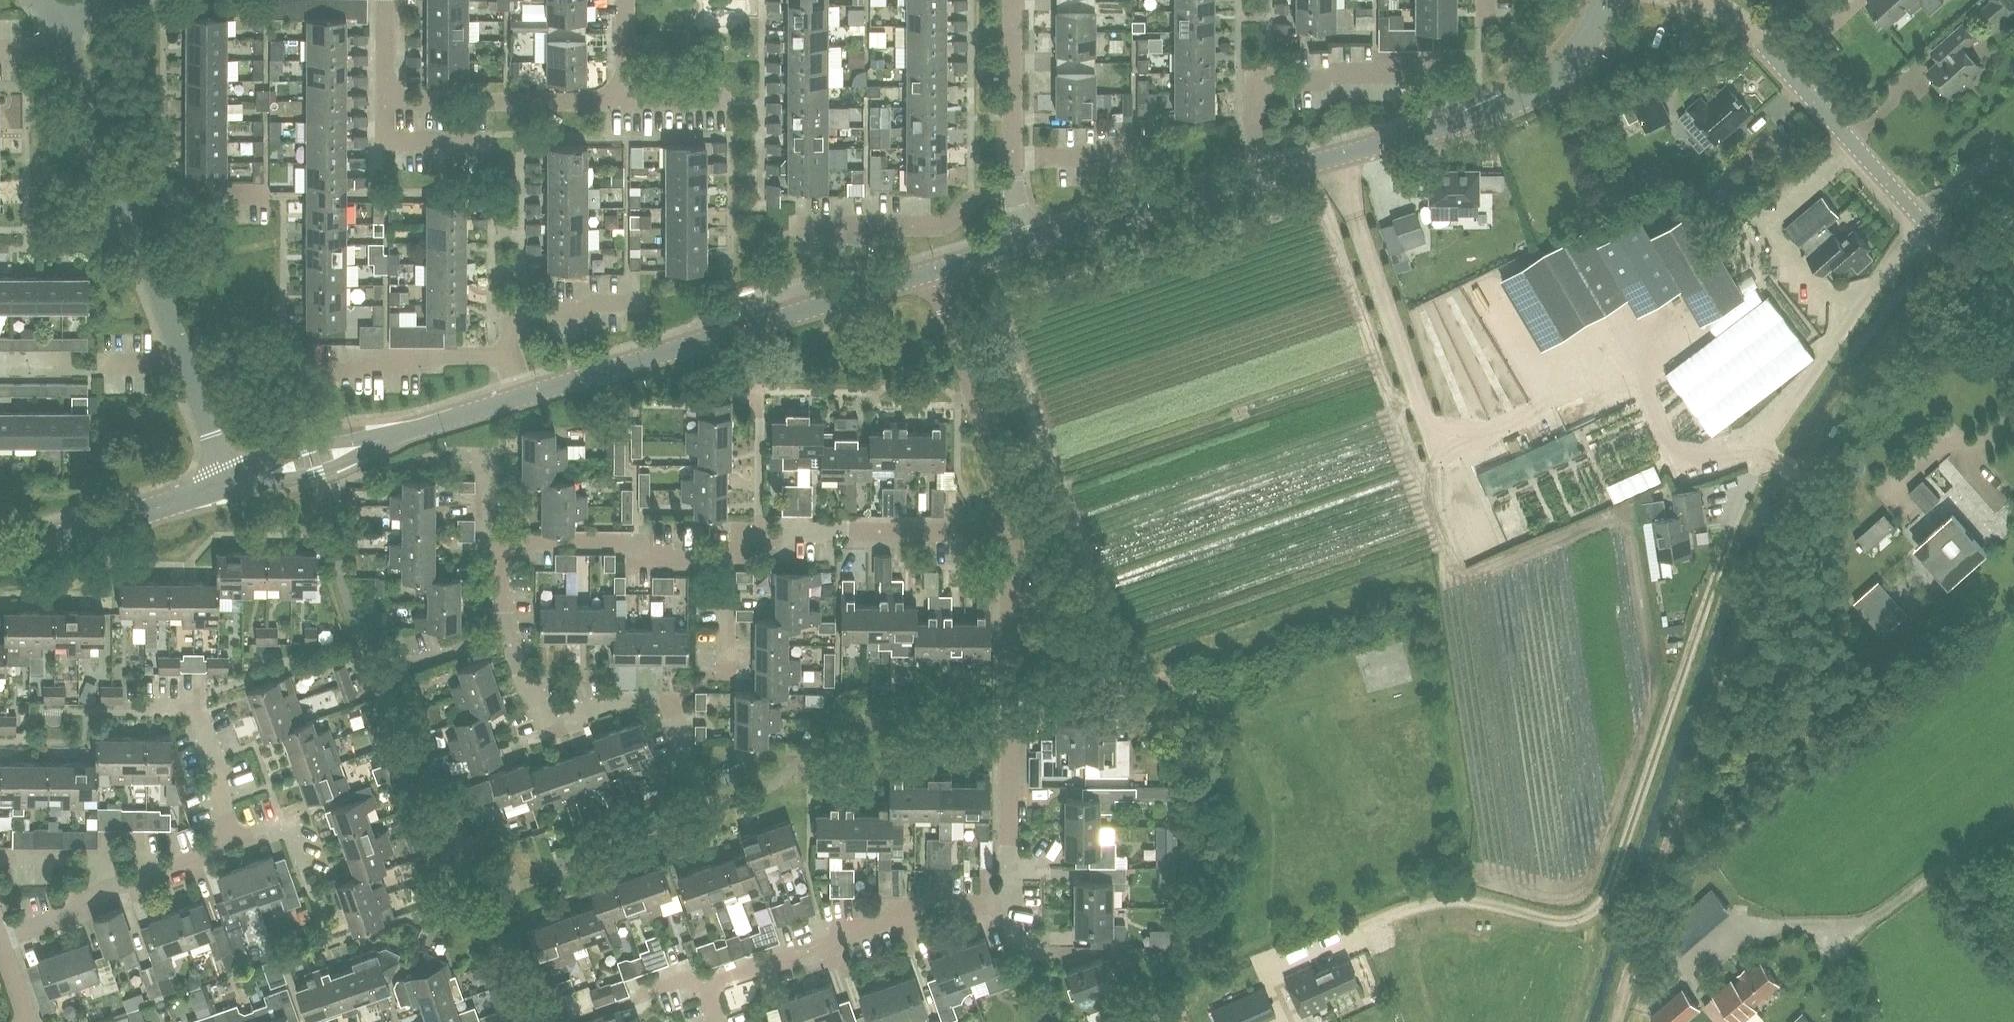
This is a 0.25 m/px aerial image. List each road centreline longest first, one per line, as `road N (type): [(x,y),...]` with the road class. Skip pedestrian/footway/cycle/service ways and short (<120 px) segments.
road 1 (track): [(1755,442),(1793,468),(1801,488),(1616,1021)]
road 2 (residential): [(2013,324),(1739,21),(1693,1)]
road 3 (tertiary): [(525,396),(937,271)]
road 4 (tertiary): [(1269,176),(1462,122),(1534,93),(1571,62),(1607,0)]
road 5 (residential): [(180,350),(53,23)]
road 6 (residential): [(384,103),(626,102),(625,0)]
road 7 (residential): [(705,988),(830,950),(843,932),(938,903),(1018,904)]
road 8 (residential): [(685,752),(672,705),(661,701),(619,701),(543,723),(515,671),(506,632)]
road 9 (residential): [(1009,538),(937,271)]
road 10 (residential): [(0,939),(66,916),(83,898),(233,846)]
road 11 (tertiary): [(1029,244),(1269,176)]
road 12 (residential): [(1029,244),(1014,162),(1011,0)]
road 13 (tertiary): [(0,558),(226,487)]
road 14 (residential): [(727,562),(673,560),(622,540),(501,540)]
road 15 (residential): [(131,709),(196,710),(233,846)]
road 16 (tertiary): [(356,448),(525,396)]
road 17 (residential): [(1011,699),(1009,538)]
road 18 (residential): [(851,535),(1009,538)]
road 19 (residential): [(226,487),(180,350)]
road 20 (residential): [(1016,835),(1011,699)]
road 21 (residential): [(851,535),(764,538),(727,562)]
road 22 (residential): [(501,540),(487,539),(488,476),(473,456),(456,450)]

